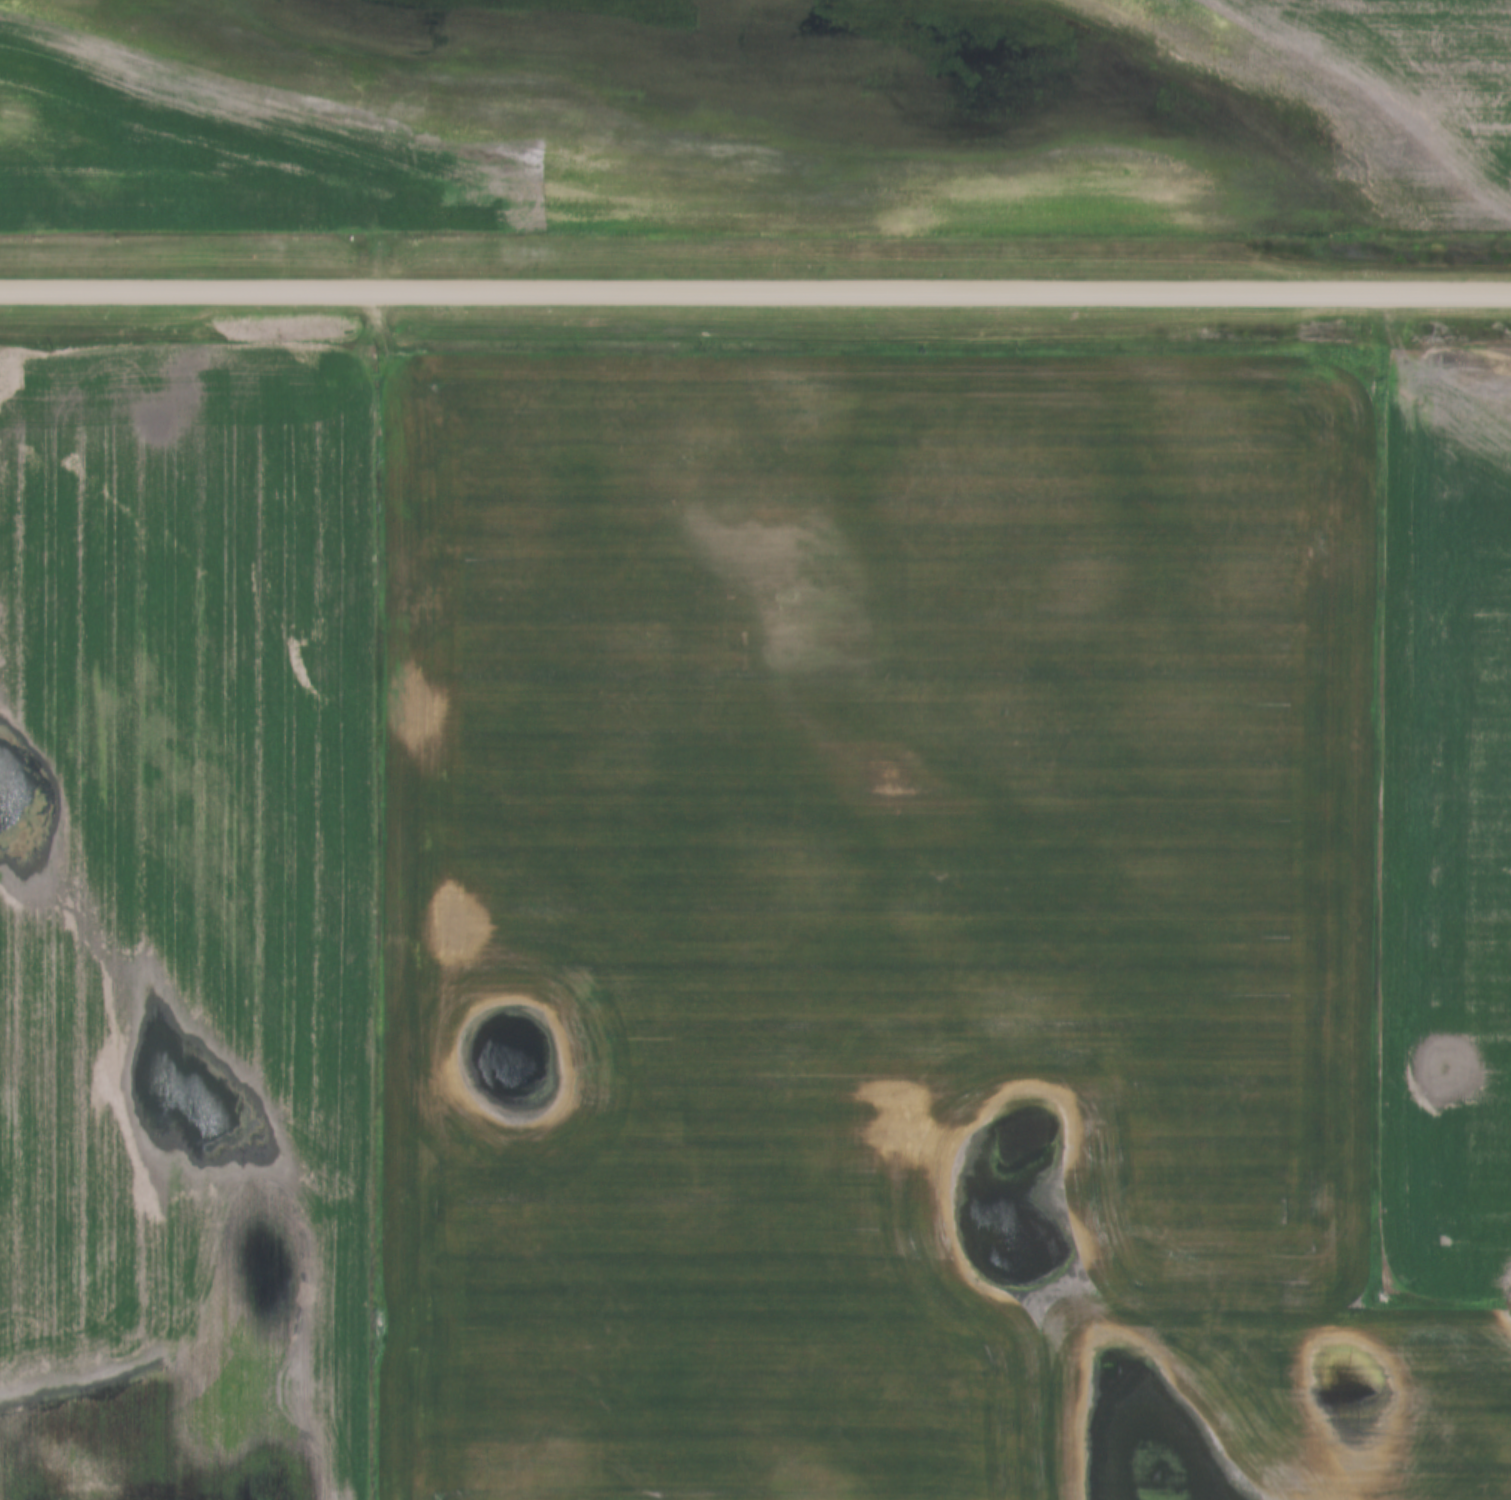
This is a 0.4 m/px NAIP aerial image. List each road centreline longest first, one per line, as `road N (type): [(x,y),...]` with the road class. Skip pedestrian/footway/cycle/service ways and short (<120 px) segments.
road 1 (tertiary): [(0,290),(1510,293)]

